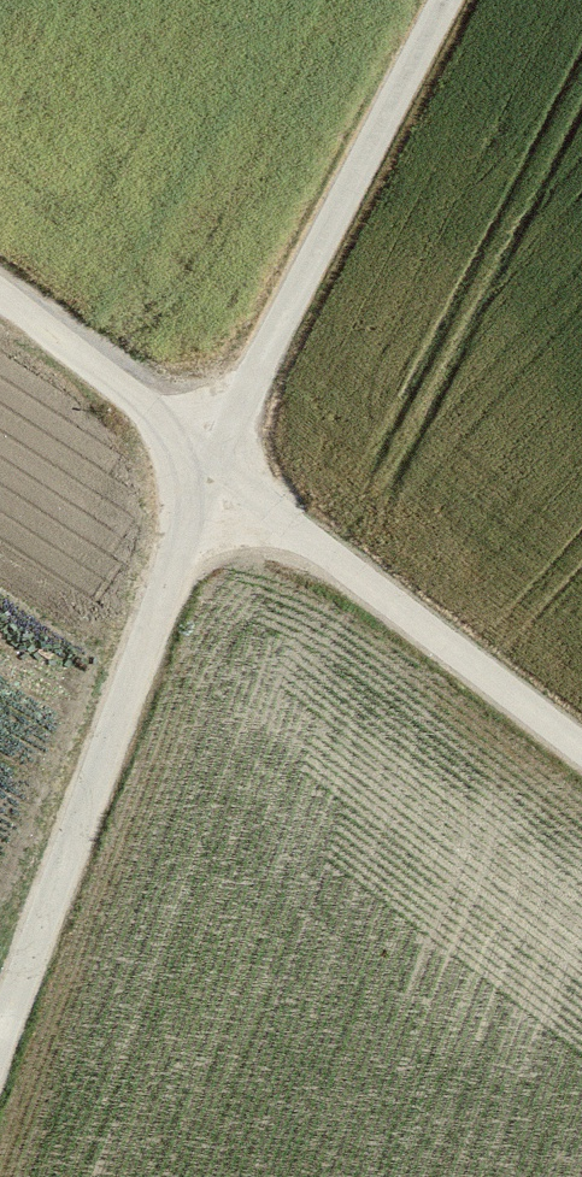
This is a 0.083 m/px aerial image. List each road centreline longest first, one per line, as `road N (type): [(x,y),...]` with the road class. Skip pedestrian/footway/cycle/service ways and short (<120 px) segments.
road 1 (track): [(210,467),(0,1039)]
road 2 (track): [(447,0),(210,467)]
road 3 (track): [(581,752),(210,467)]
road 4 (track): [(210,467),(0,302)]

